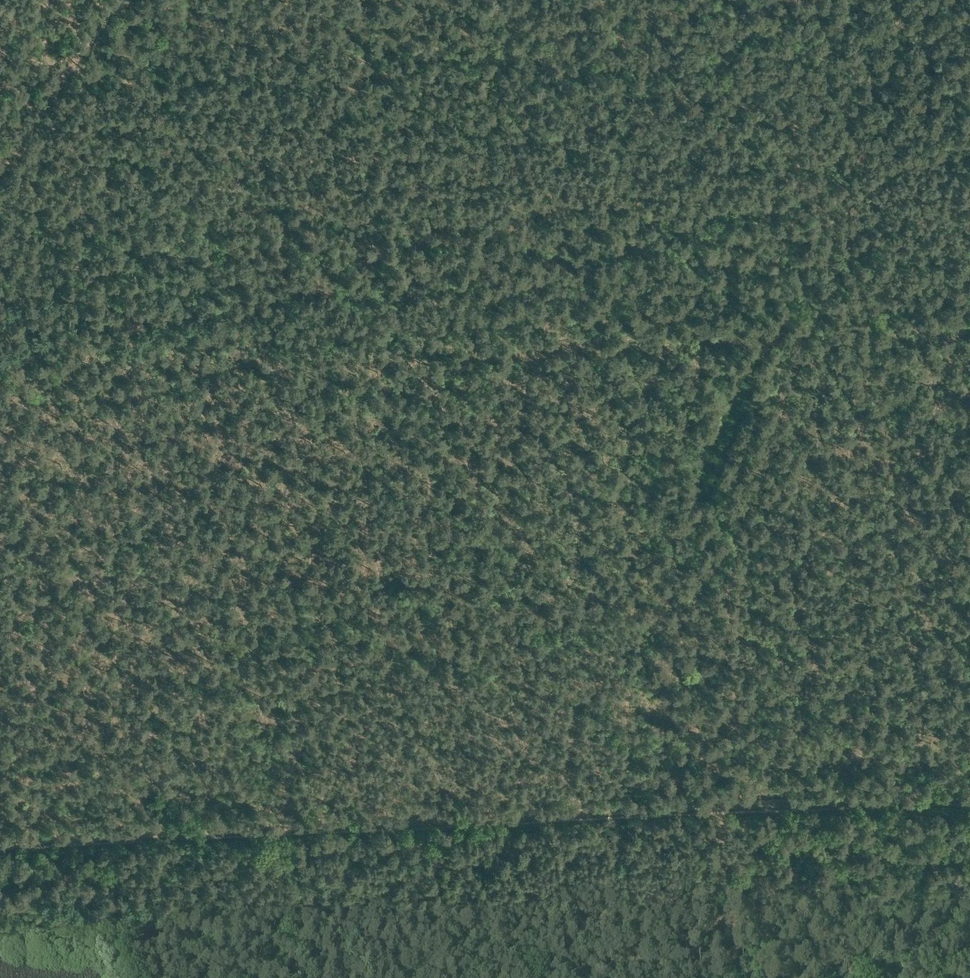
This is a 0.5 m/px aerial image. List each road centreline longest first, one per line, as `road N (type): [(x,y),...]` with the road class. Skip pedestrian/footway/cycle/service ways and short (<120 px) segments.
road 1 (track): [(969,795),(171,830)]
road 2 (track): [(0,838),(171,830)]

